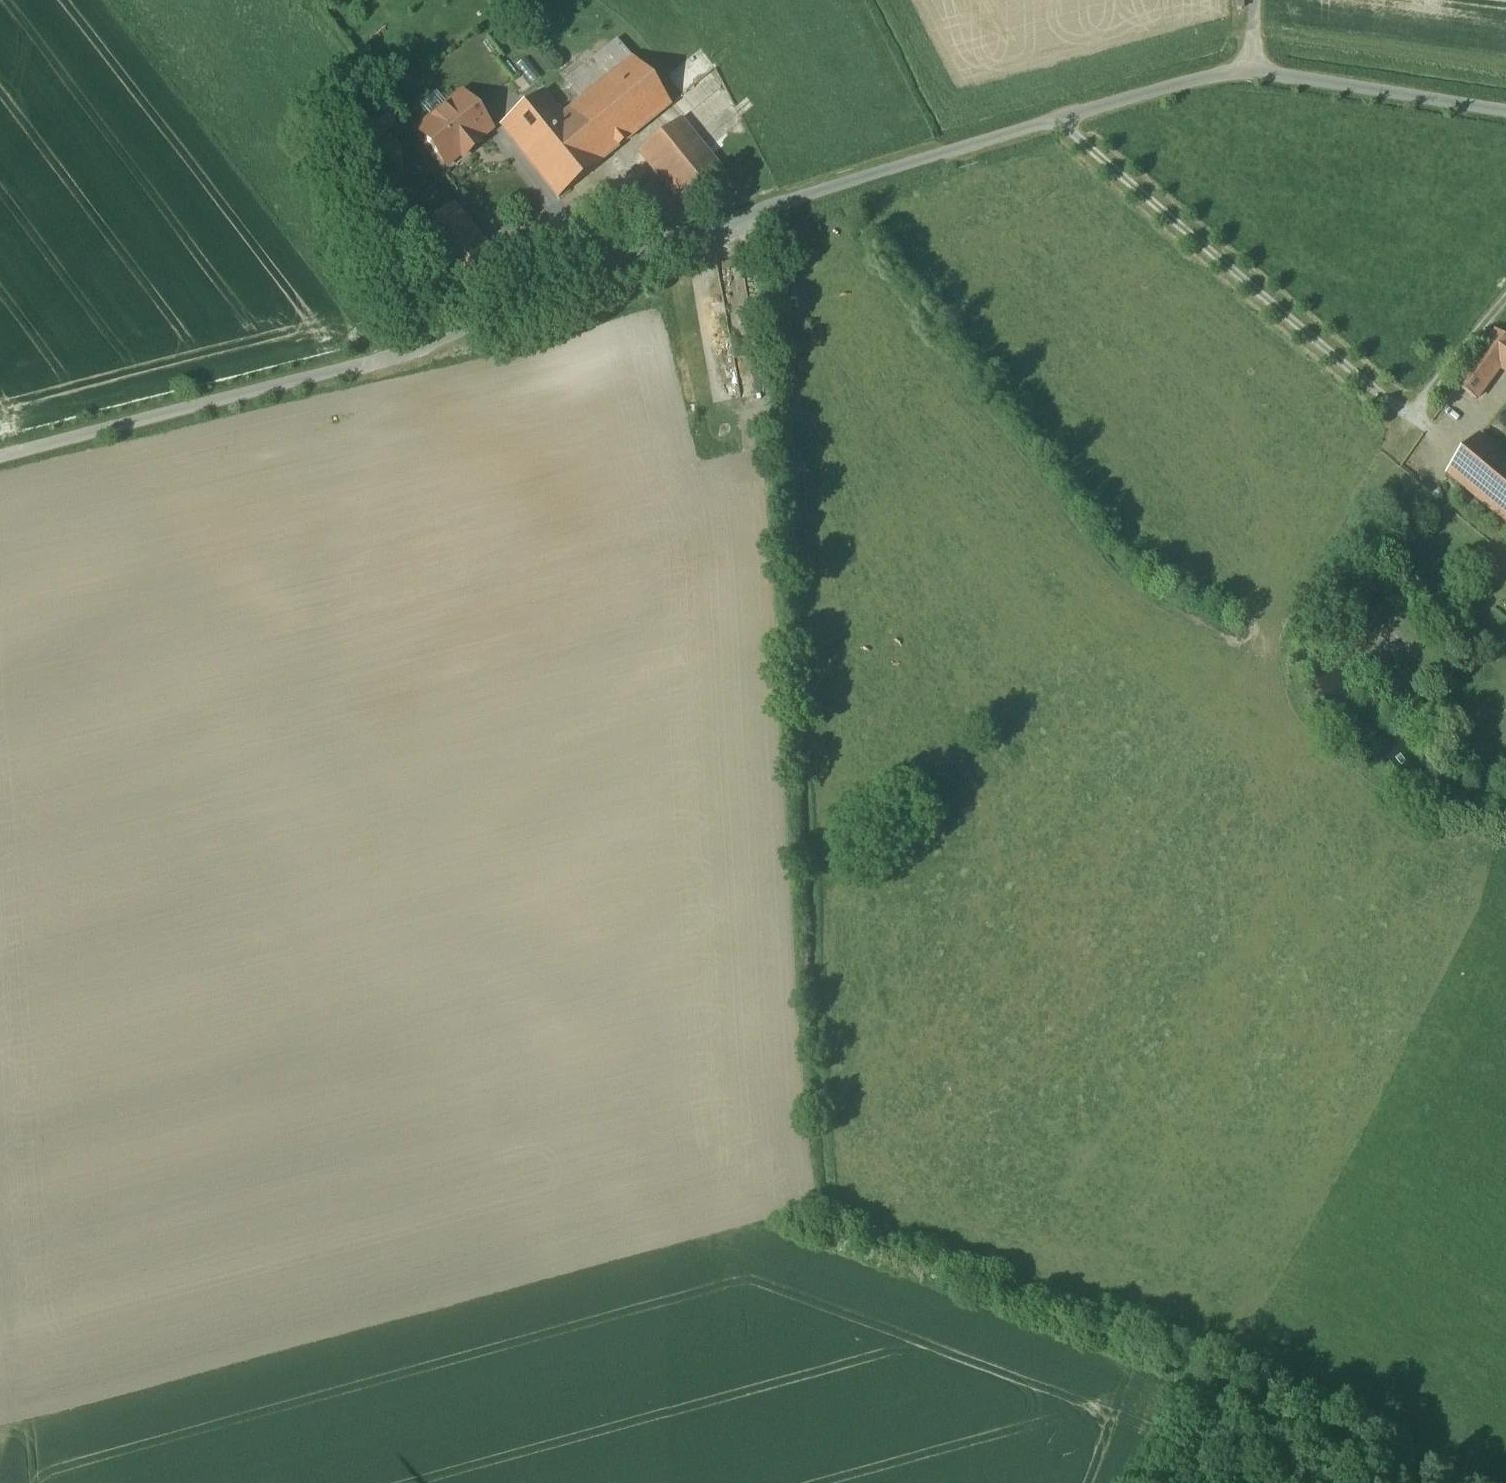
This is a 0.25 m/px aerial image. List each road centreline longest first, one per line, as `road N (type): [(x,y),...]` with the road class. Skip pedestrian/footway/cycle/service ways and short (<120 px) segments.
road 1 (unclassified): [(0,447),(504,314),(746,206),(1177,66),(1234,54),(1505,96)]

